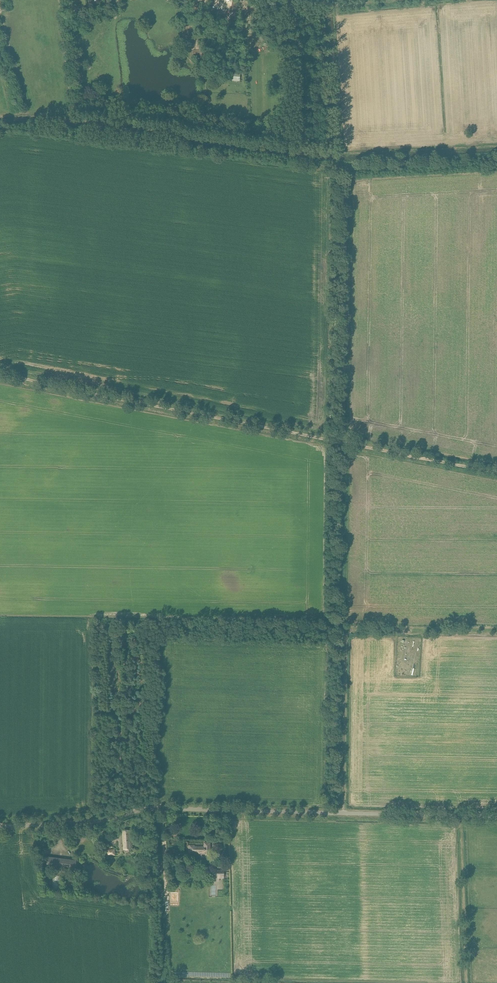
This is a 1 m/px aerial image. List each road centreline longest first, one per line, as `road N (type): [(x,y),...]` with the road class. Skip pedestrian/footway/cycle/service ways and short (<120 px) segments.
road 1 (track): [(0,374),(496,471)]
road 2 (unclassified): [(496,817),(159,808),(0,827)]

